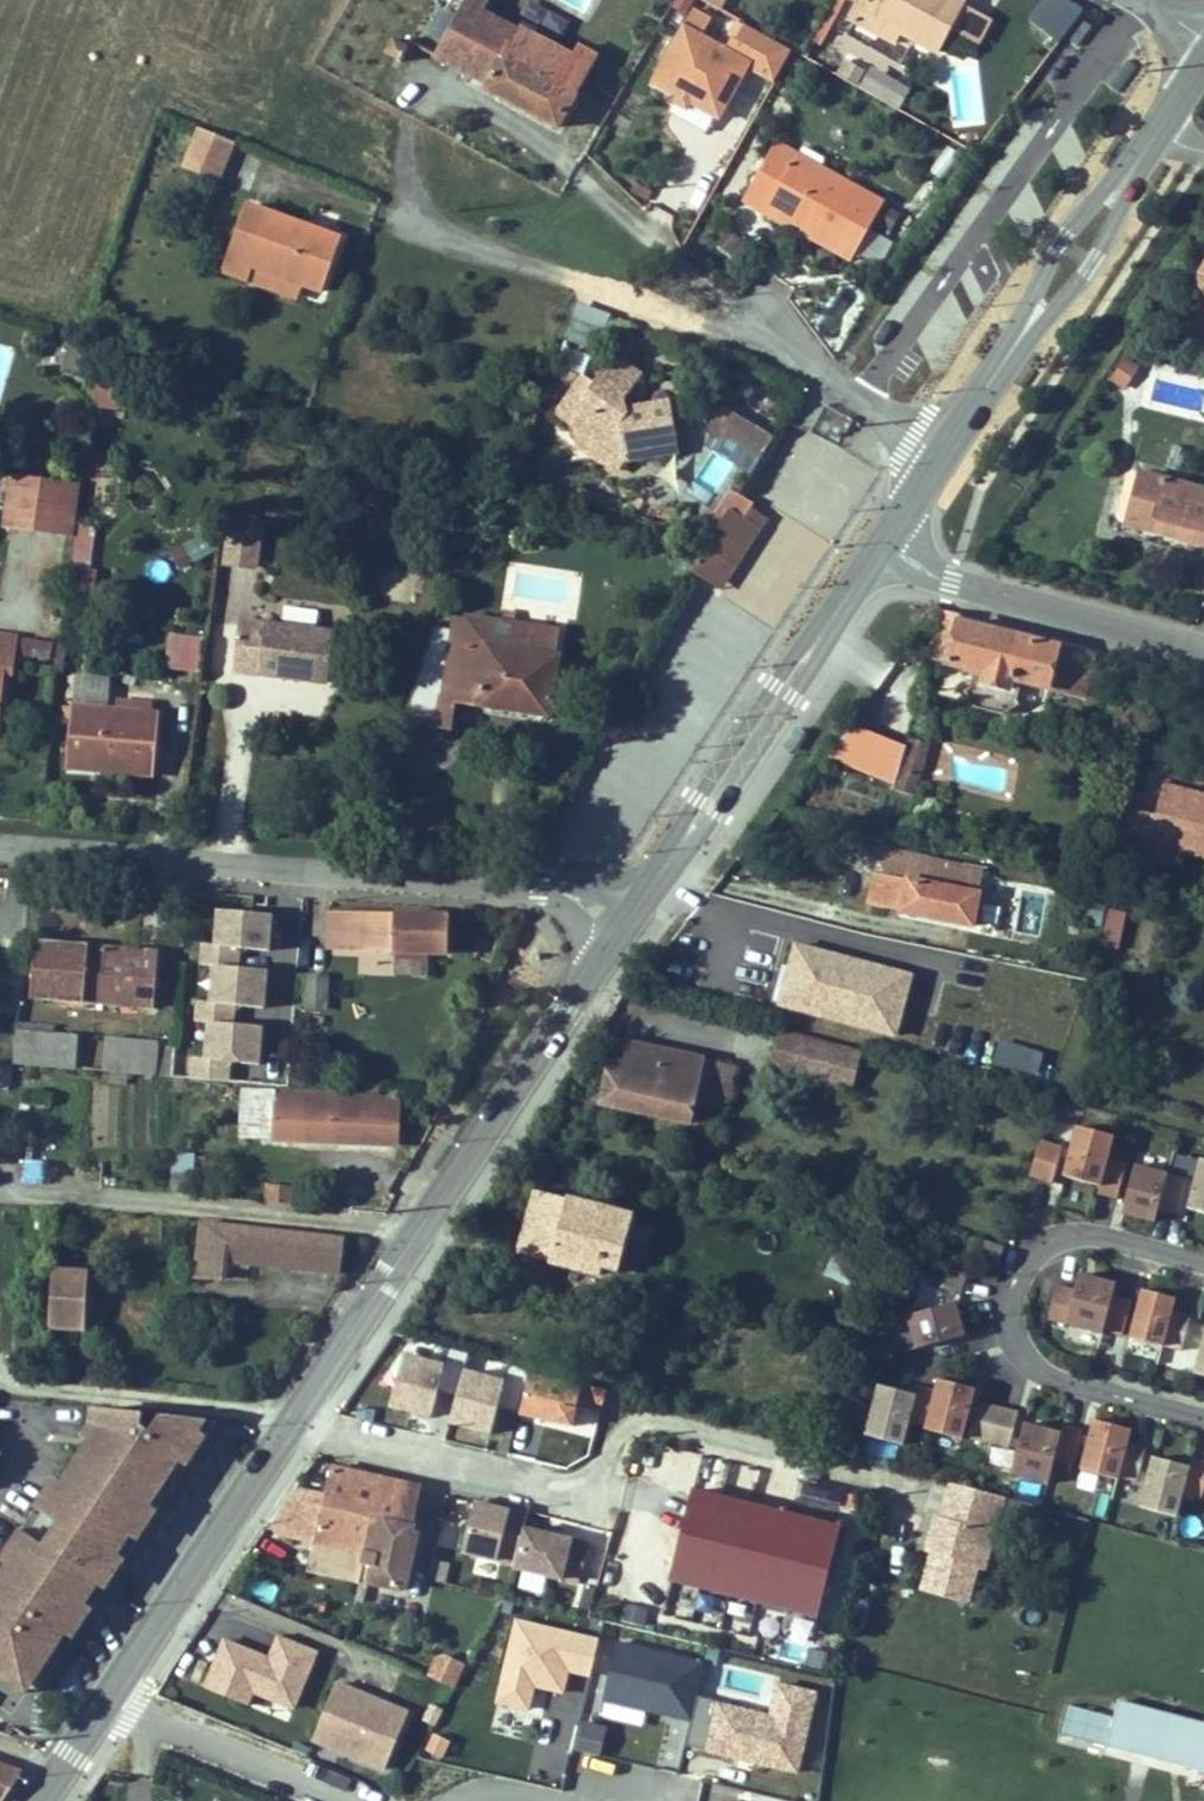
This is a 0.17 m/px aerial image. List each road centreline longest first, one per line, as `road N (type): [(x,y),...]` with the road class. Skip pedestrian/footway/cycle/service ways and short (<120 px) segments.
road 1 (residential): [(743,330),(698,274),(555,155),(472,101),(426,88),(410,127),(418,217),(451,242),(687,318)]
road 2 (residential): [(919,1491),(654,1420),(623,1433),(600,1501),(302,1414)]
road 3 (unclassified): [(635,899),(0,848)]
road 4 (residential): [(1203,1263),(1092,1233),(1043,1243),(1018,1268),(1008,1308),(1016,1344),(1038,1371),(1203,1421)]
road 5 (residential): [(0,1190),(427,1229)]
road 6 (secondary): [(877,555),(635,899)]
road 7 (secondary): [(1154,130),(939,460)]
road 8 (secondary): [(635,899),(427,1229)]
road 9 (secondary): [(302,1414),(110,1701)]
road 10 (unclassified): [(1203,649),(877,555)]
road 11 (residential): [(302,1414),(0,1381)]
road 12 (residential): [(110,1701),(332,1800)]
road 13 (residential): [(743,330),(808,359),(939,460)]
road 14 (secondary): [(427,1229),(302,1414)]

